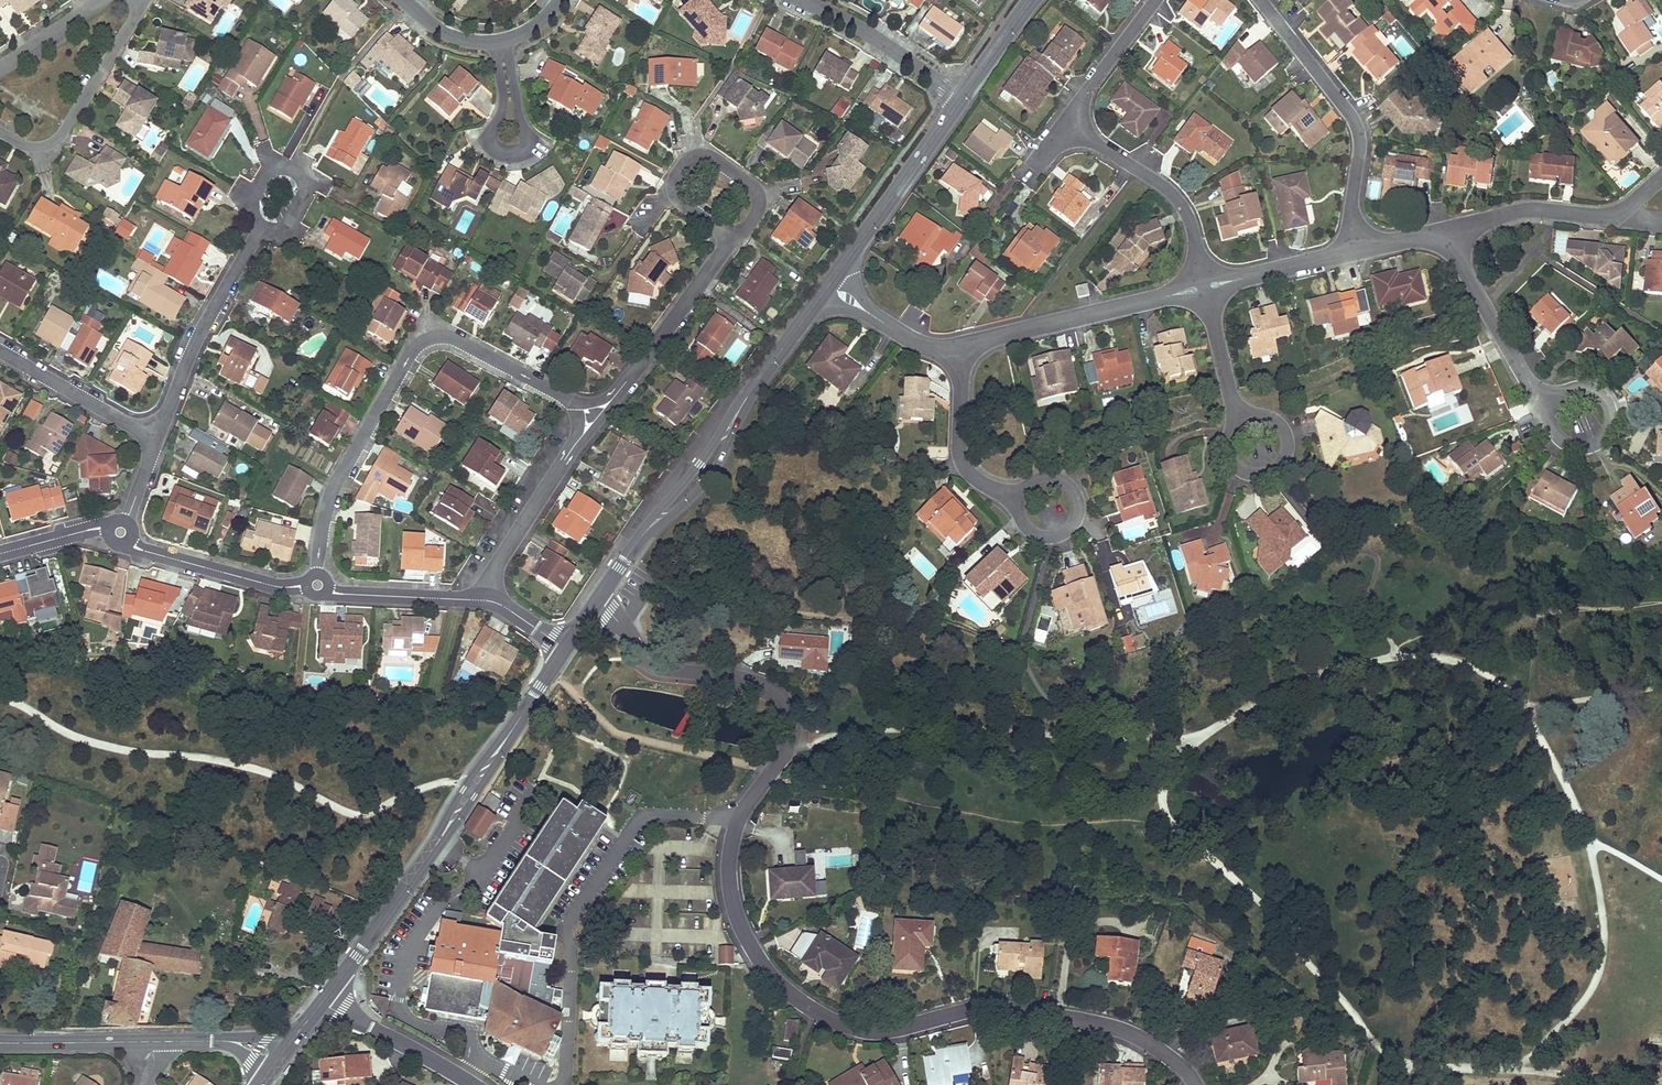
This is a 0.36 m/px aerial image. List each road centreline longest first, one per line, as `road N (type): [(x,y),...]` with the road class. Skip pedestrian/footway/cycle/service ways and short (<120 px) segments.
road 1 (residential): [(1196,1084),(1153,1045),(1098,1023),(971,1011),(870,1032),(791,997),(746,941),(729,882),(736,823),(786,752),(791,712),(764,684),(656,671),(597,601)]
road 2 (residential): [(600,414),(454,339),(422,342),(330,496),(317,585)]
road 3 (secondary): [(565,648),(322,1003)]
road 4 (secondary): [(828,286),(714,457),(635,544),(597,601)]
road 5 (residential): [(1261,0),(1356,126),(1351,213),(1357,250)]
road 6 (residential): [(961,346),(1206,287)]
road 7 (residential): [(155,440),(193,349),(264,227)]
road 8 (secondary): [(962,98),(828,286)]
road 9 (residential): [(500,43),(503,101),(490,139),(509,153),(530,141),(510,62)]
road 10 (residential): [(0,132),(28,146),(57,138),(141,0)]
road 11 (residential): [(1206,287),(1181,203),(1088,136),(1079,119)]
road 12 (residential): [(487,601),(502,555),(600,414)]
road 13 (residential): [(600,414),(732,240)]
road 14 (residential): [(1445,229),(1535,393),(1553,406)]
road 15 (residential): [(120,532),(141,550),(255,581),(317,585)]
road 16 (residential): [(732,240),(751,223),(759,200),(714,158),(696,155),(679,169),(674,191),(684,206)]
road 17 (residential): [(802,0),(864,31),(962,98)]
road 18 (residential): [(961,346),(962,462),(986,486),(1019,500)]
road 19 (residential): [(0,351),(155,440)]
road 20 (residential): [(1019,500),(1022,523),(1041,537),(1062,534),(1076,518),(1076,498),(1063,482),(1042,479),(1024,490)]
road 21 (residential): [(317,585),(334,593),(487,601)]
road 22 (residential): [(322,1003),(472,1084)]
road 23 (residential): [(1445,229),(1528,210),(1612,215)]
road 24 (residential): [(1553,406),(1555,433),(1571,445),(1591,445),(1607,433),(1612,413),(1603,395),(1585,386),(1565,391)]
road 25 (residential): [(1241,419),(1228,434),(1228,455),(1241,470),(1261,474),(1278,464),(1286,447),(1282,429),(1259,415)]
road 26 (residential): [(1206,287),(1357,250)]
road 27 (residential): [(828,286),(920,344),(961,346)]
road 28 (residential): [(1079,119),(1087,90),(1156,0)]
road 29 (residential): [(1206,287),(1241,419)]
road 30 (residential): [(277,1060),(238,1042),(151,1042)]
road 31 (residential): [(0,70),(104,0)]
road 32 (residential): [(0,554),(99,528),(120,532)]
road 33 (residential): [(304,196),(297,169),(268,171),(251,205),(264,227)]
road 34 (secondary): [(1031,0),(962,98)]

